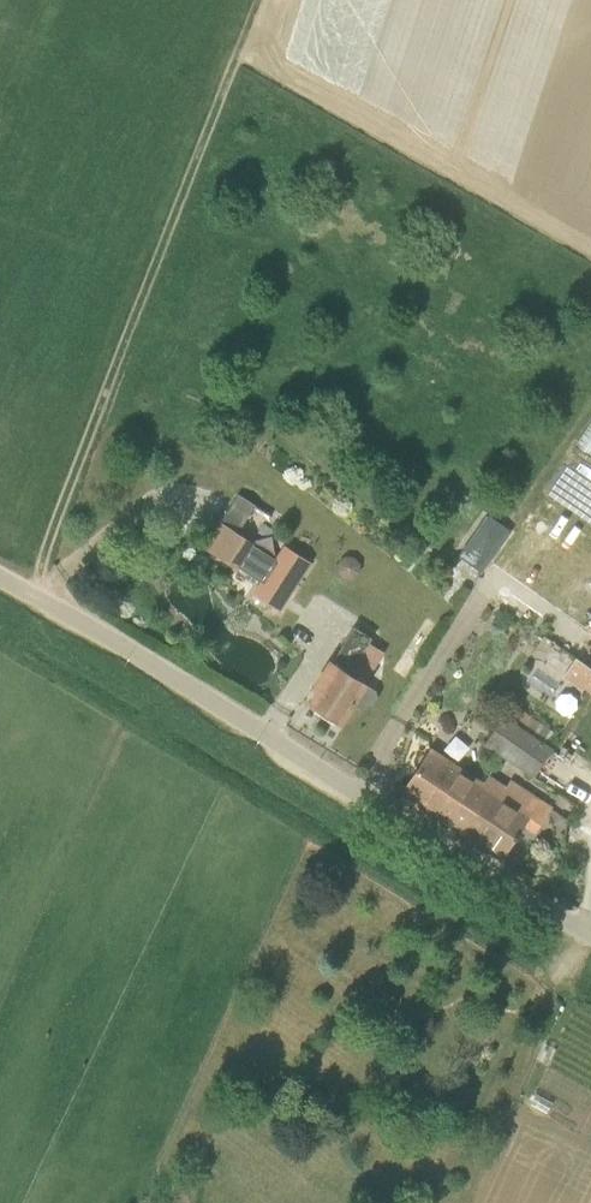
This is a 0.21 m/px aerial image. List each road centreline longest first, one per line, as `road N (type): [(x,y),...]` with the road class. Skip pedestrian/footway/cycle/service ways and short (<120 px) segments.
road 1 (unclassified): [(590,934),(0,578)]
road 2 (track): [(31,595),(258,0)]

